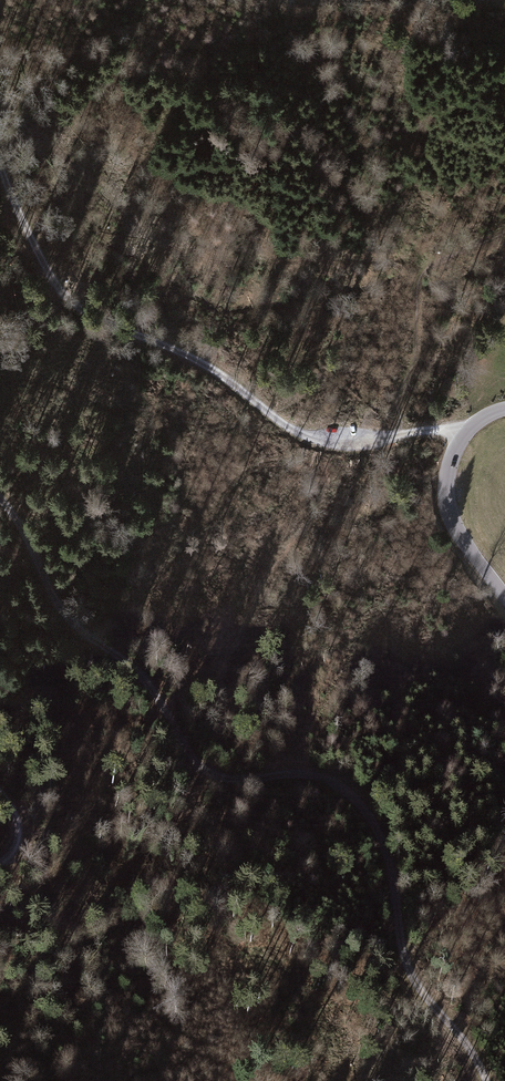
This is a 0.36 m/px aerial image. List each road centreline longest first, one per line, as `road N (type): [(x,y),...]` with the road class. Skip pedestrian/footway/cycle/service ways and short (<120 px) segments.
road 1 (track): [(485,1080),(407,967),(384,850),(355,800),(317,774),(225,779),(205,769),(151,686),(67,617),(0,498)]
road 2 (track): [(463,437),(431,431),(363,444),(312,440),(205,365),(76,310),(52,281),(0,168)]
road 3 (tertiary): [(504,409),(463,437),(446,490),(462,539),(504,599)]

